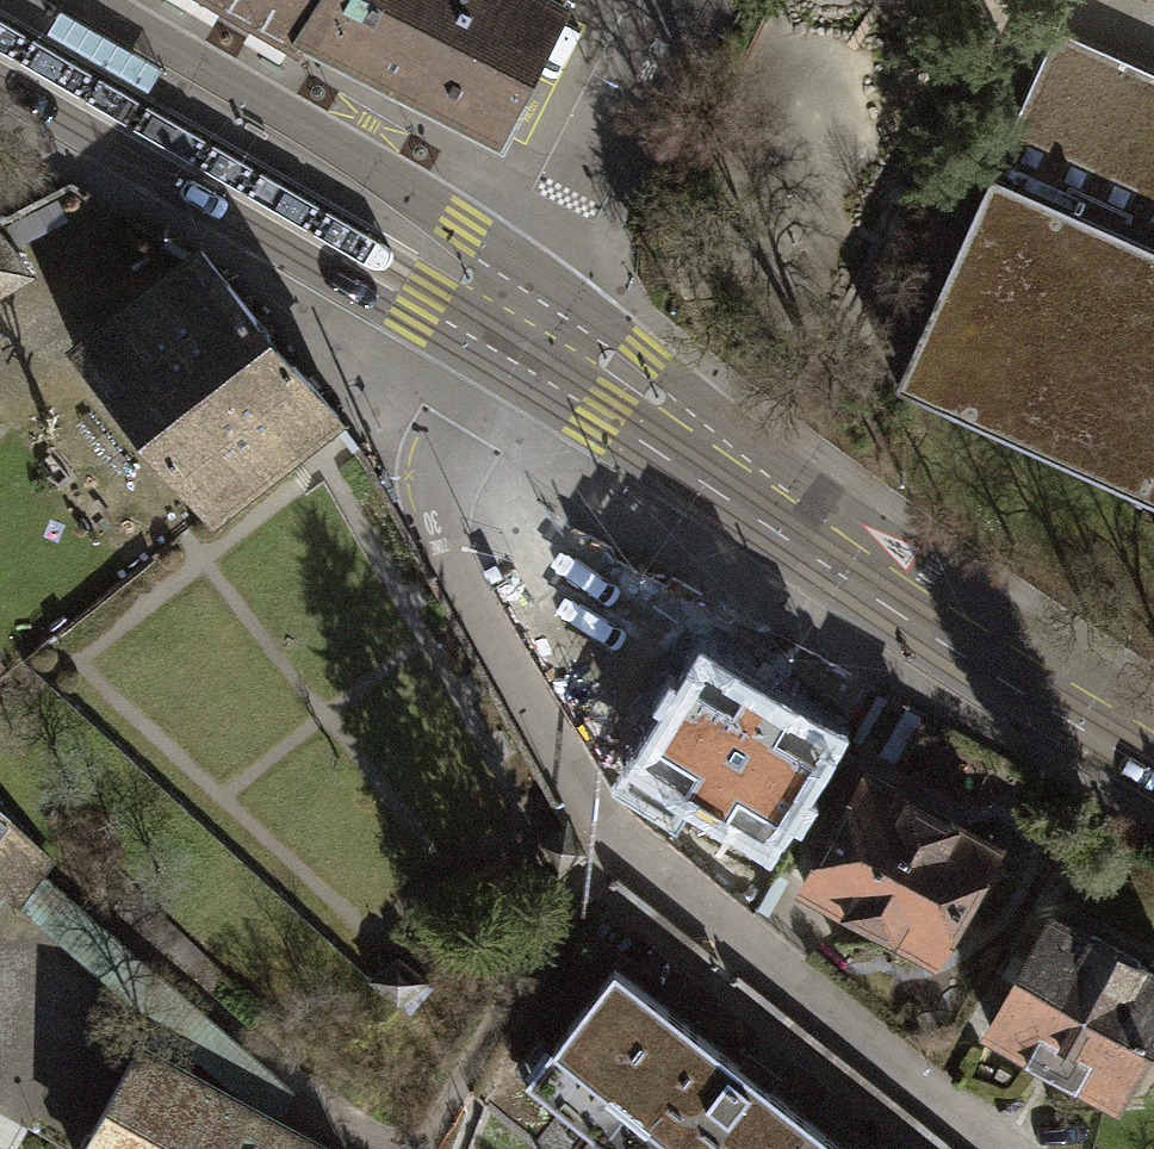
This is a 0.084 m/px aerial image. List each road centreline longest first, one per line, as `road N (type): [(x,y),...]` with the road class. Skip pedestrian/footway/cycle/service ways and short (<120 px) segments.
road 1 (residential): [(998,1148),(609,836),(447,560),(436,489),(506,334)]
road 2 (unclassified): [(1153,726),(506,334)]
road 3 (unclassified): [(0,83),(408,320),(506,334)]
road 4 (unclassified): [(506,334),(454,234),(63,0)]
road 5 (residential): [(506,334),(670,0)]

